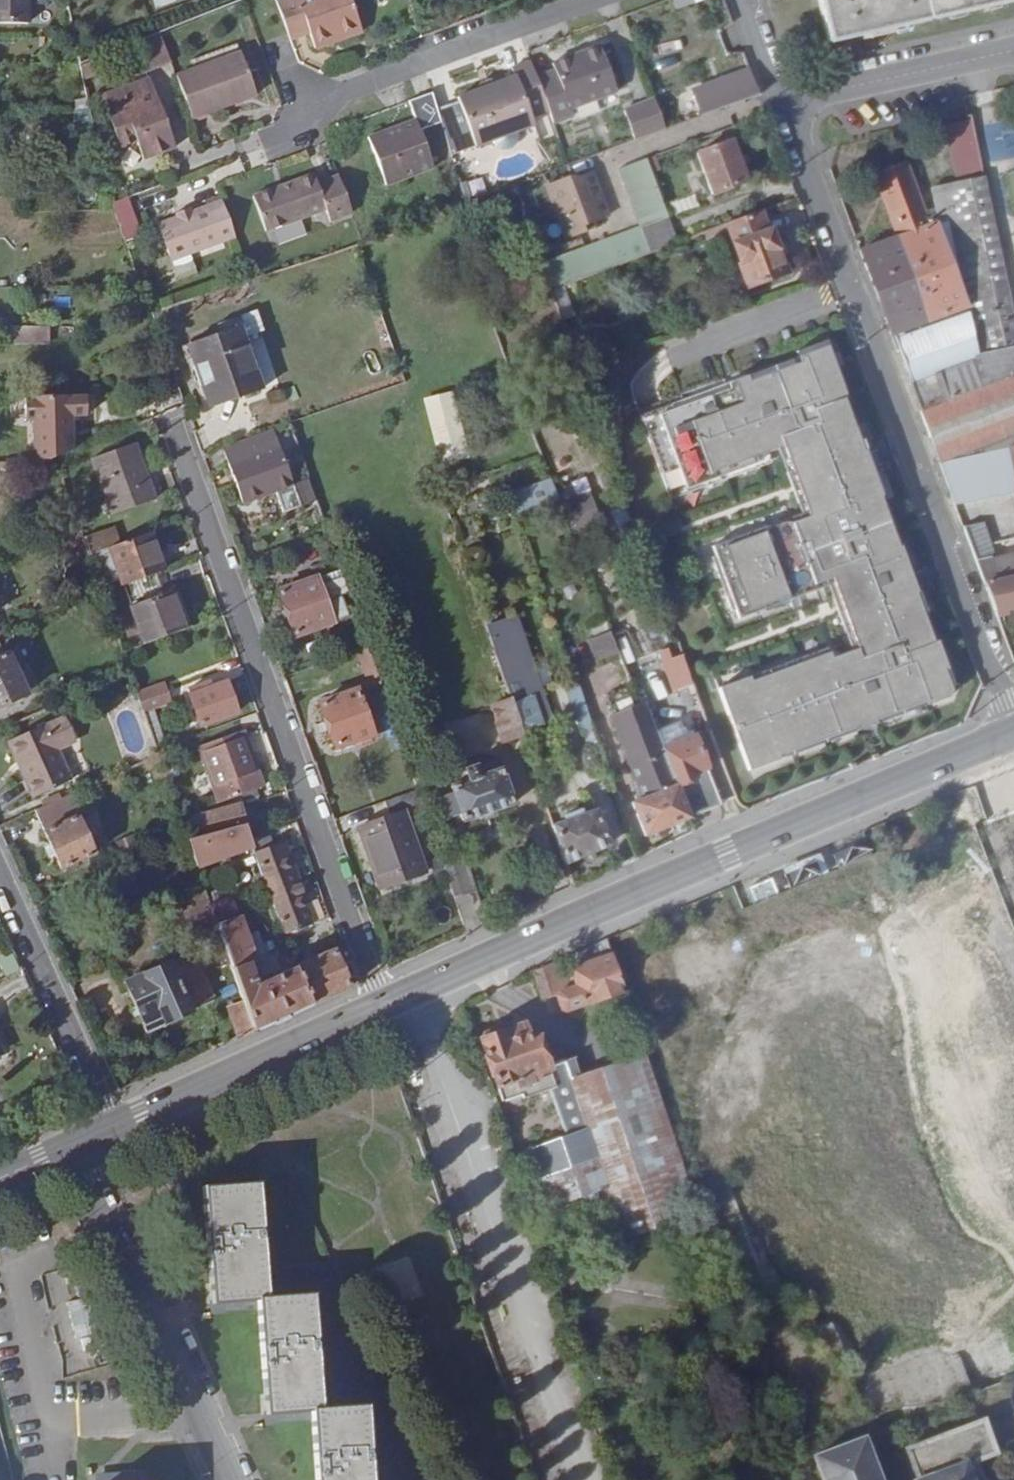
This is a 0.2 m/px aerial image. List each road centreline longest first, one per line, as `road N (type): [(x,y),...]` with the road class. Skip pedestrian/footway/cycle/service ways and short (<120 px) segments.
road 1 (secondary): [(383,1006),(1013,736)]
road 2 (residential): [(784,103),(1013,720)]
road 3 (residential): [(173,437),(383,1006)]
road 4 (unknown): [(566,1479),(411,993)]
road 5 (residential): [(75,1143),(230,1479)]
road 6 (residential): [(593,0),(306,107)]
road 7 (secondary): [(114,1126),(383,1006)]
road 8 (unclassified): [(114,1126),(0,873)]
road 9 (residential): [(1013,50),(784,103)]

